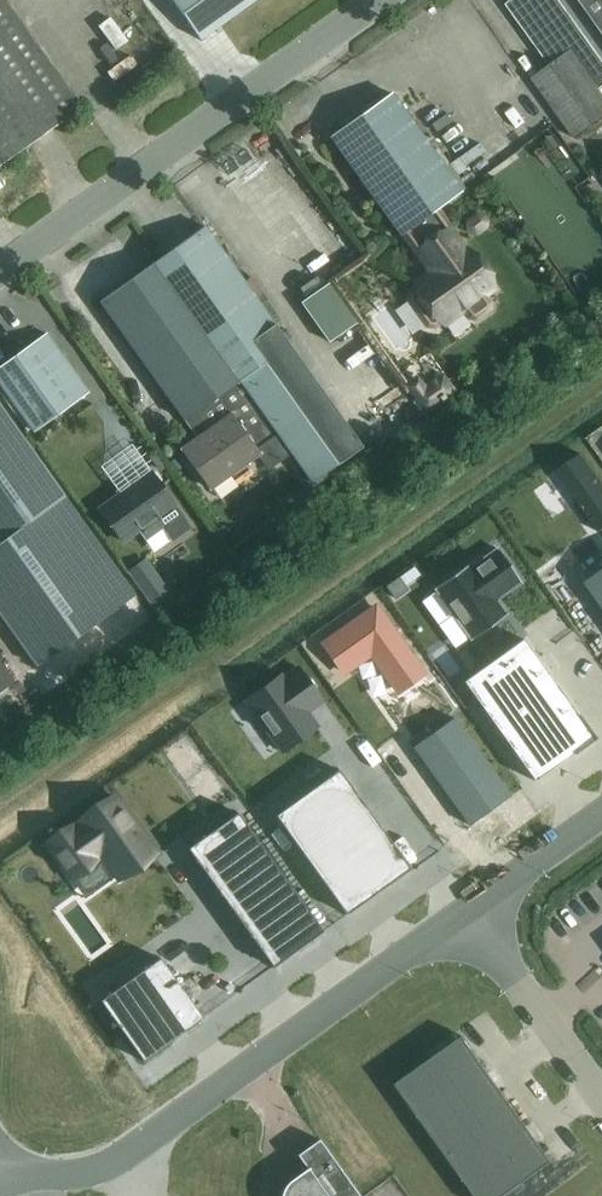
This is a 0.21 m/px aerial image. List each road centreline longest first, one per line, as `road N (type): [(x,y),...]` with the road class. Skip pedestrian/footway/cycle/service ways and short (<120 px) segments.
road 1 (unclassified): [(0,1176),(65,1182),(101,1166),(463,913)]
road 2 (unclassified): [(0,259),(351,0)]
road 3 (unclassified): [(601,1106),(463,913)]
road 4 (unclassified): [(463,913),(601,815)]

